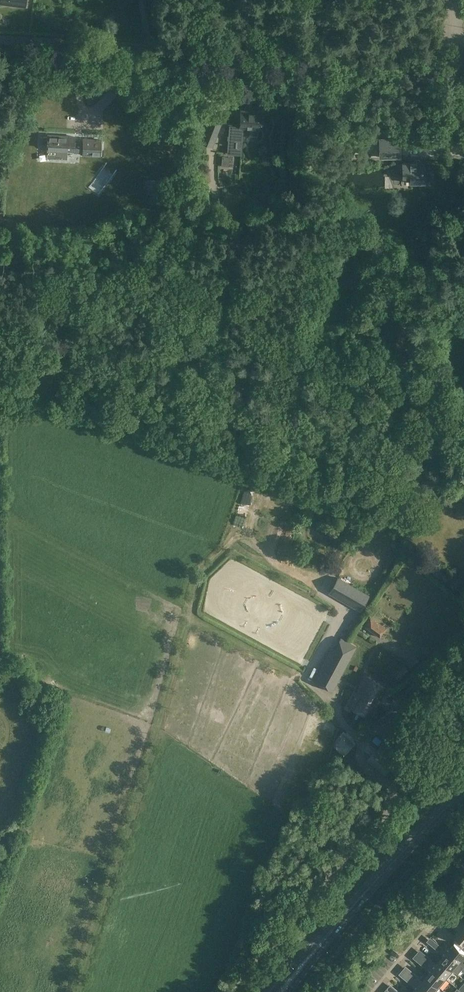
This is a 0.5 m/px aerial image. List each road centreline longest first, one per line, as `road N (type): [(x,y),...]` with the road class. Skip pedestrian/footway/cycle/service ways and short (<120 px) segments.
road 1 (unclassified): [(463,64),(0,34)]
road 2 (unclassified): [(230,991),(414,789),(463,661)]
road 3 (primary): [(339,922),(463,786)]
road 4 (residential): [(378,991),(463,895)]

